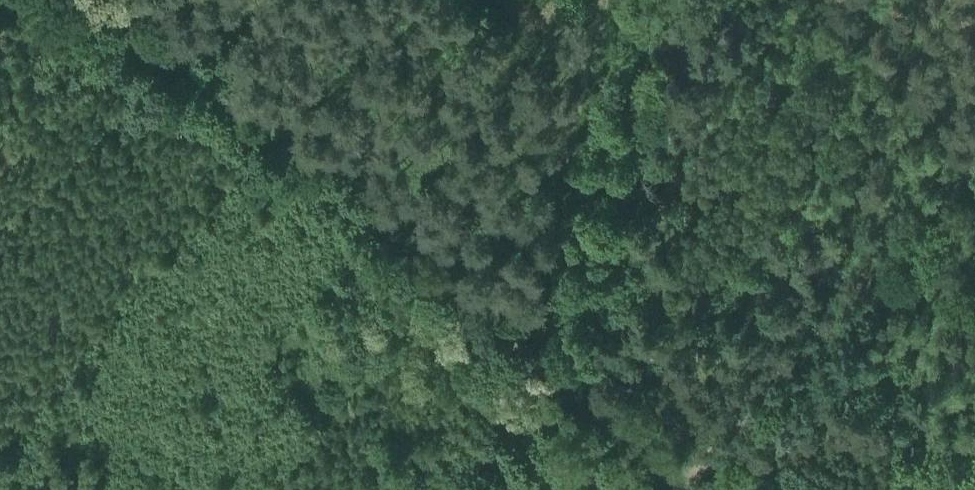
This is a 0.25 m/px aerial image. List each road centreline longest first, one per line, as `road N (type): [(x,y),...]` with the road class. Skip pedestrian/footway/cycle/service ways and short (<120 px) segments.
road 1 (track): [(102,0),(675,489)]
road 2 (track): [(685,489),(974,141)]
road 3 (track): [(600,0),(523,358)]

